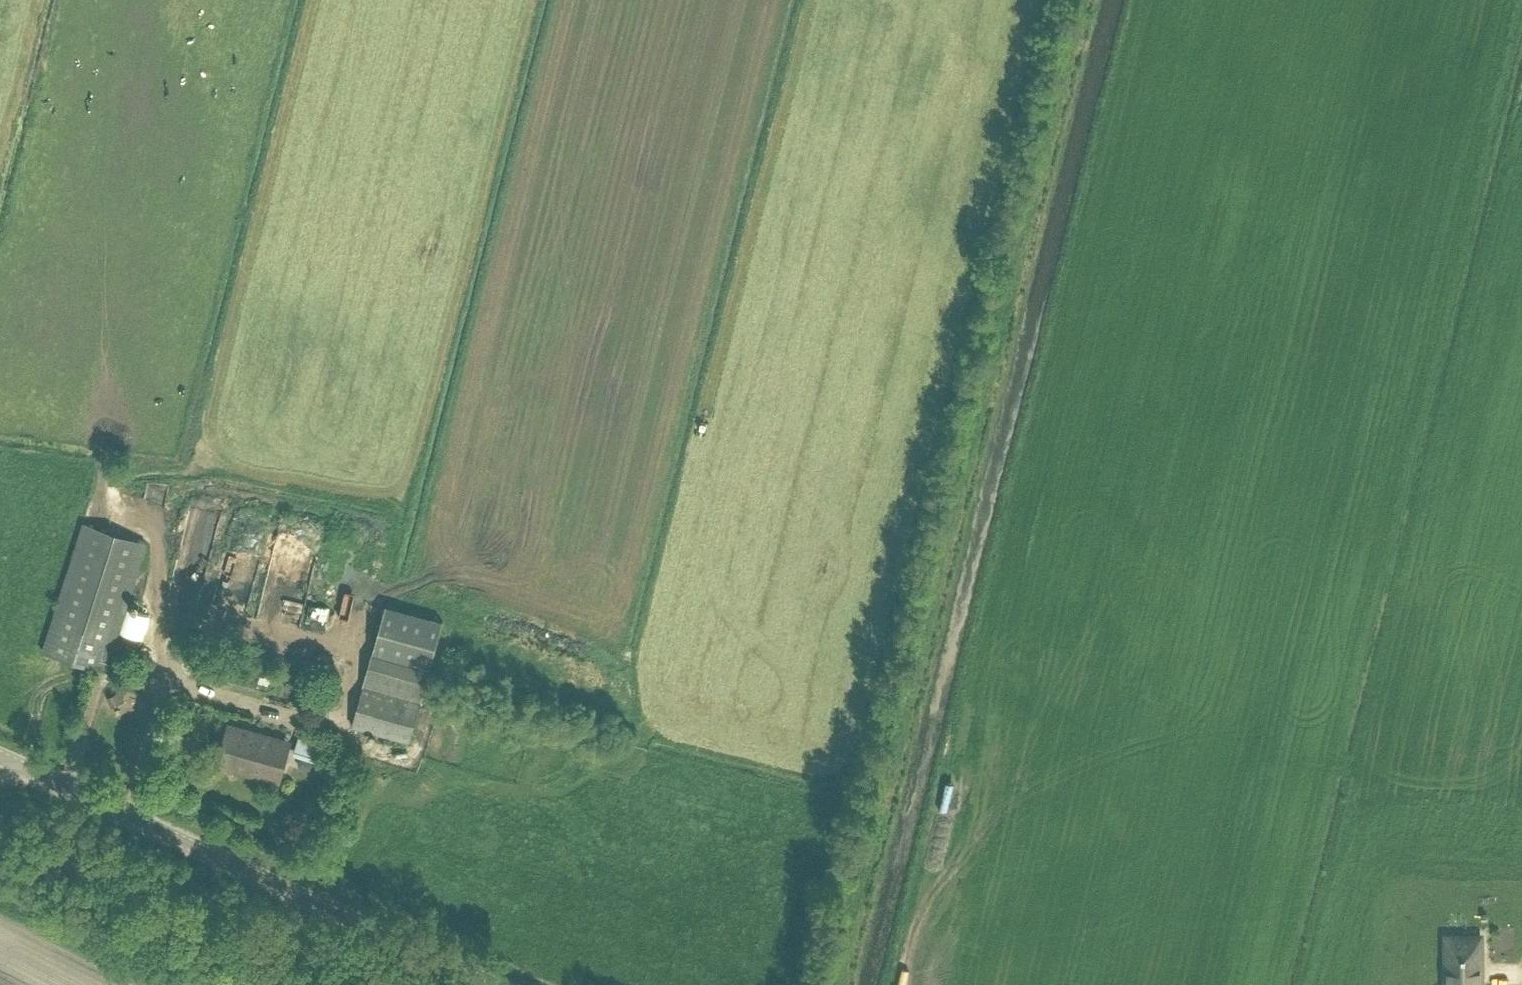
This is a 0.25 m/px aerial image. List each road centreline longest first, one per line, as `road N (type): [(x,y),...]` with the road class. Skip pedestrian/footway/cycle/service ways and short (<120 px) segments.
road 1 (tertiary): [(499,984),(0,755)]
road 2 (track): [(904,984),(950,878),(958,789)]

